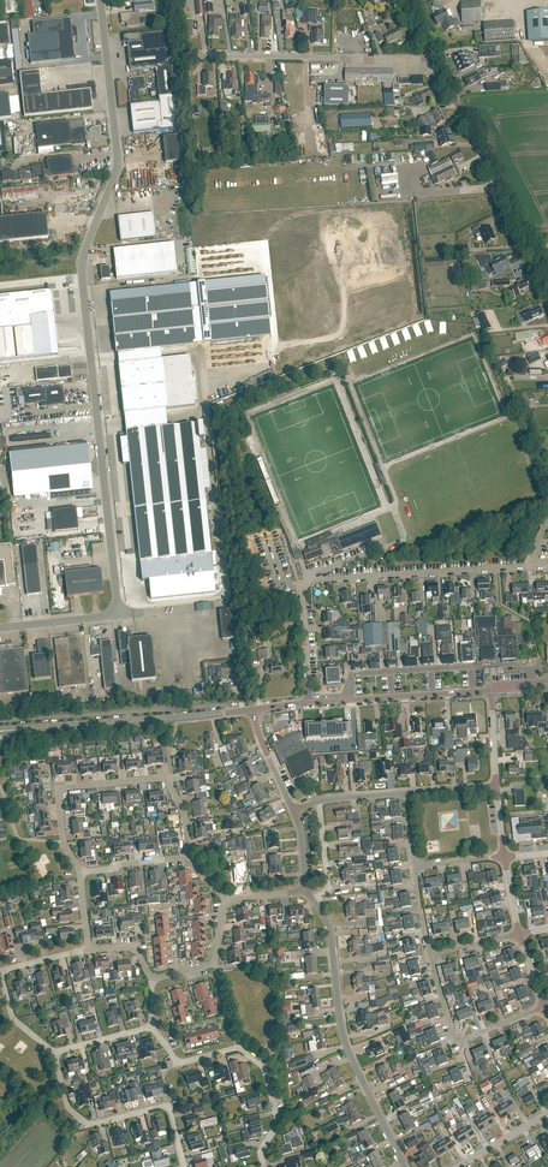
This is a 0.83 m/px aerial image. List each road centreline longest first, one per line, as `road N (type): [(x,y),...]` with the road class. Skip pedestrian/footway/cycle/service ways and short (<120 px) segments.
road 1 (unclassified): [(0,628),(118,615),(82,276),(117,163),(100,0)]
road 2 (unclassified): [(309,703),(307,584),(529,567),(547,518)]
road 3 (residential): [(313,900),(331,926),(345,1040),(406,1166)]
road 4 (residential): [(187,857),(184,815),(168,781),(66,787),(58,793),(62,842),(80,871)]
road 5 (tertiary): [(0,731),(254,709)]
road 6 (tertiary): [(547,286),(434,59)]
road 7 (residential): [(264,1166),(262,1148),(278,1121),(264,1068),(234,1049),(174,1059),(151,1027)]
road 8 (unclassified): [(434,59),(194,54)]
road 9 (residential): [(349,700),(352,674),(520,664),(535,671),(535,682)]
road 10 (residential): [(184,1166),(169,1110),(89,1125),(77,1117),(54,1053)]
road 11 (tertiary): [(349,700),(491,690)]
road 12 (residential): [(226,899),(214,964),(152,979)]

